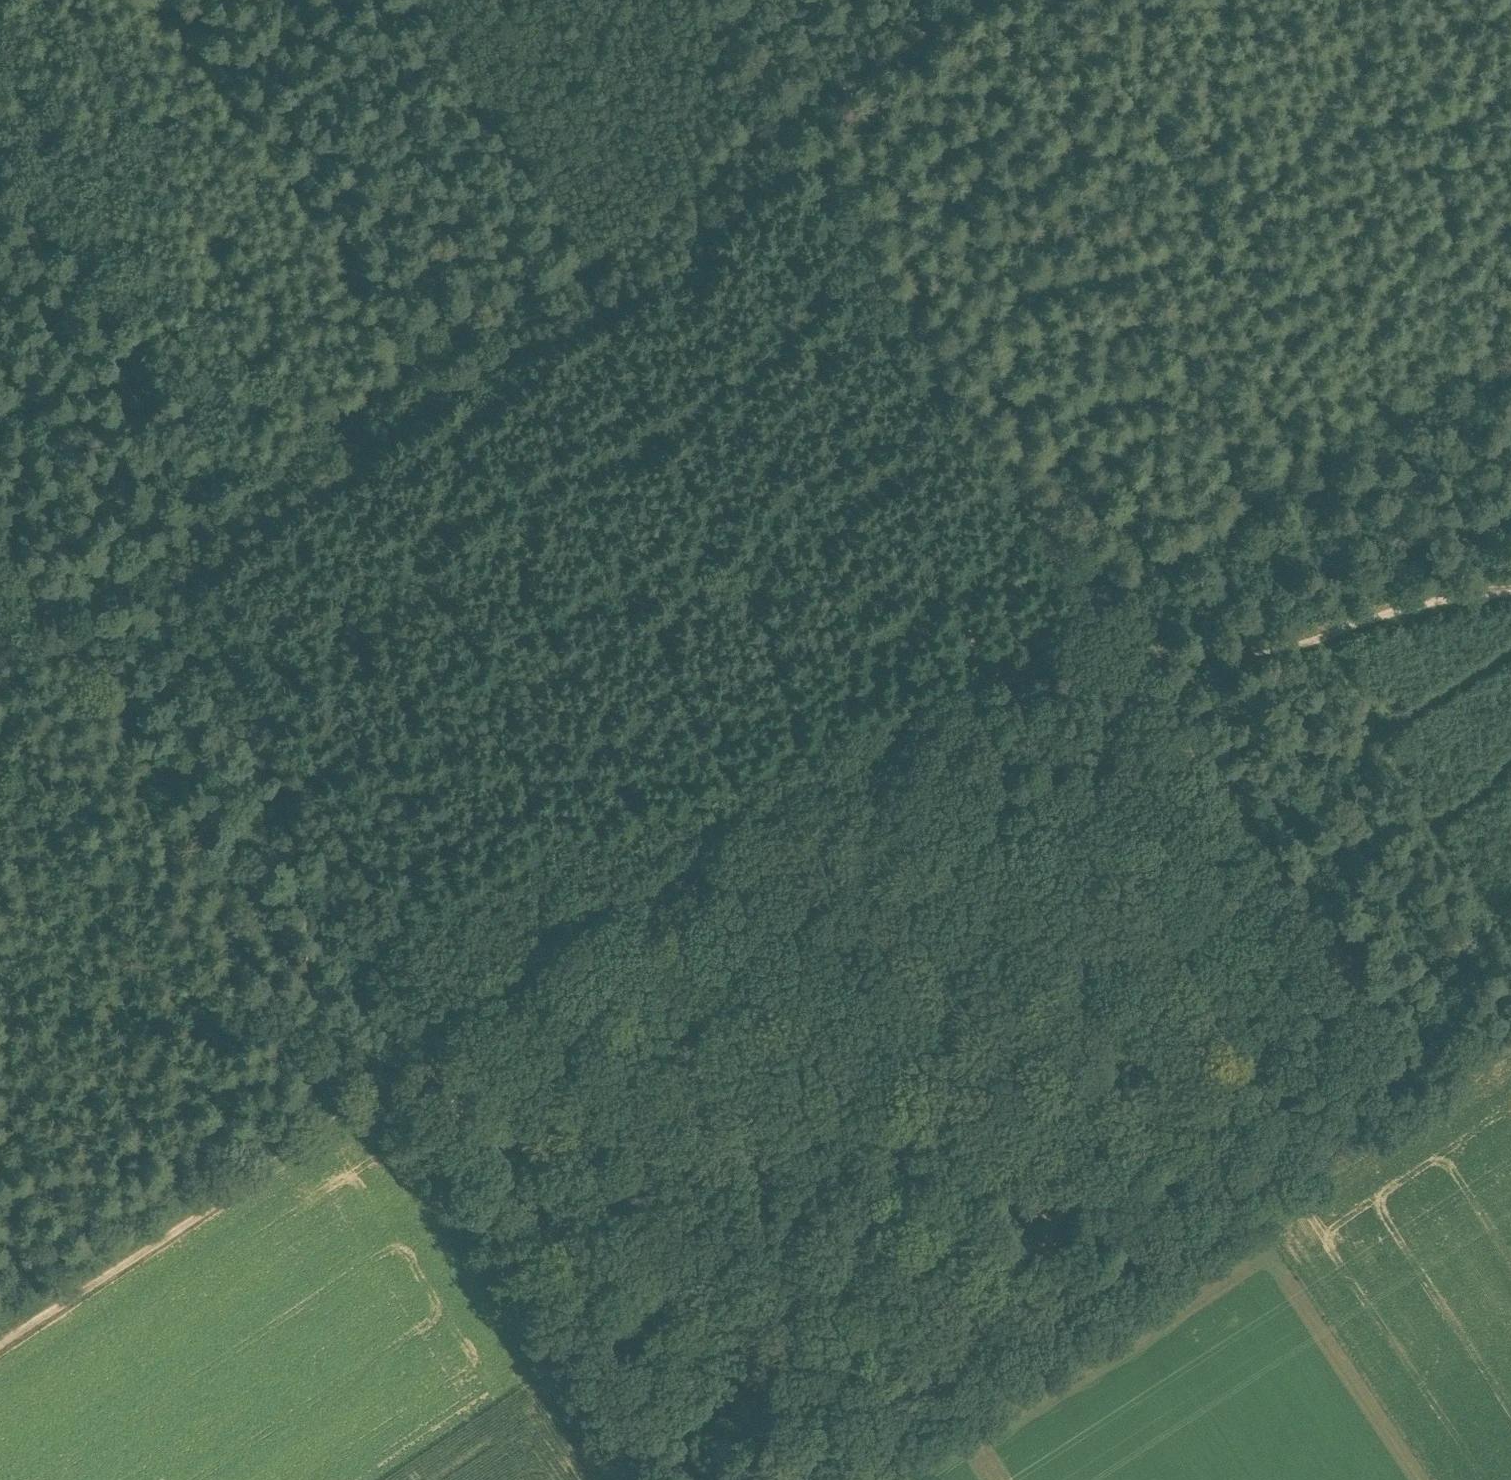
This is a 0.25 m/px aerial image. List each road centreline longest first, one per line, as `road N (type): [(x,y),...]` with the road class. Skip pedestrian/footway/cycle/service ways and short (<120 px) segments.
road 1 (track): [(1510,579),(1410,592),(1299,638),(1147,667),(981,680),(947,691),(0,1338)]
road 2 (track): [(777,131),(1147,667),(1451,1088)]
road 3 (track): [(972,0),(88,606),(0,637)]
road 4 (track): [(366,1089),(0,541)]

